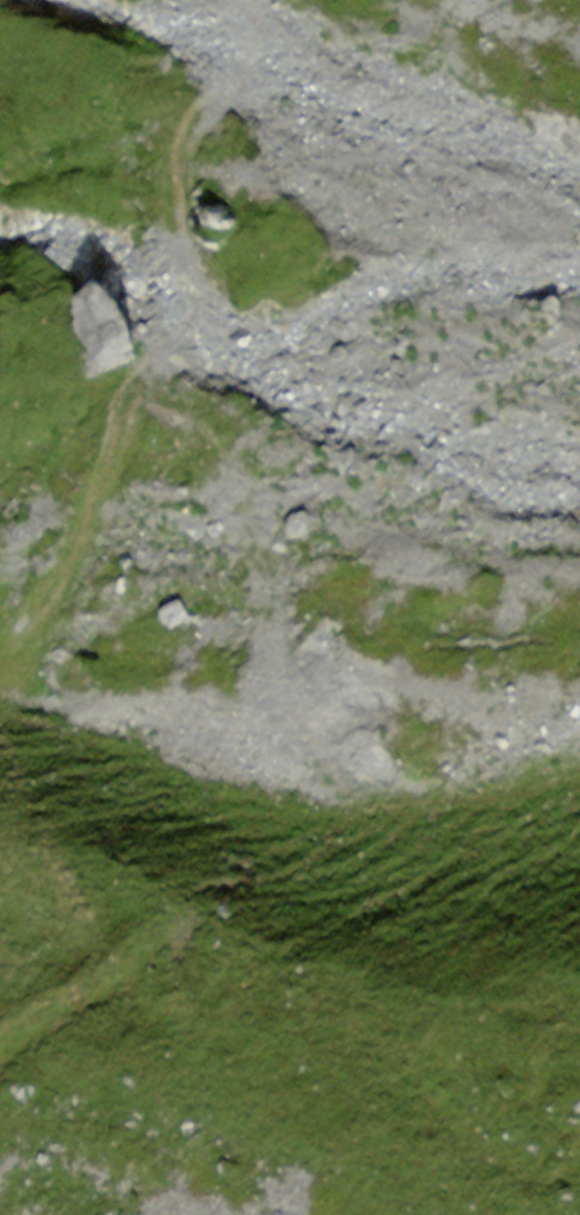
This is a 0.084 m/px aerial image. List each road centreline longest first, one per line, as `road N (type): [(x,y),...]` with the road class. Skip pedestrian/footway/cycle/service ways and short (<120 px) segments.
road 1 (track): [(245,0),(248,32),(234,72),(185,139),(175,332),(150,373),(56,595),(0,653)]
road 2 (track): [(150,373),(248,506),(283,678),(299,720),(336,767),(401,795),(484,798),(568,776),(579,765)]
road 3 (track): [(0,1044),(143,954),(177,916)]

